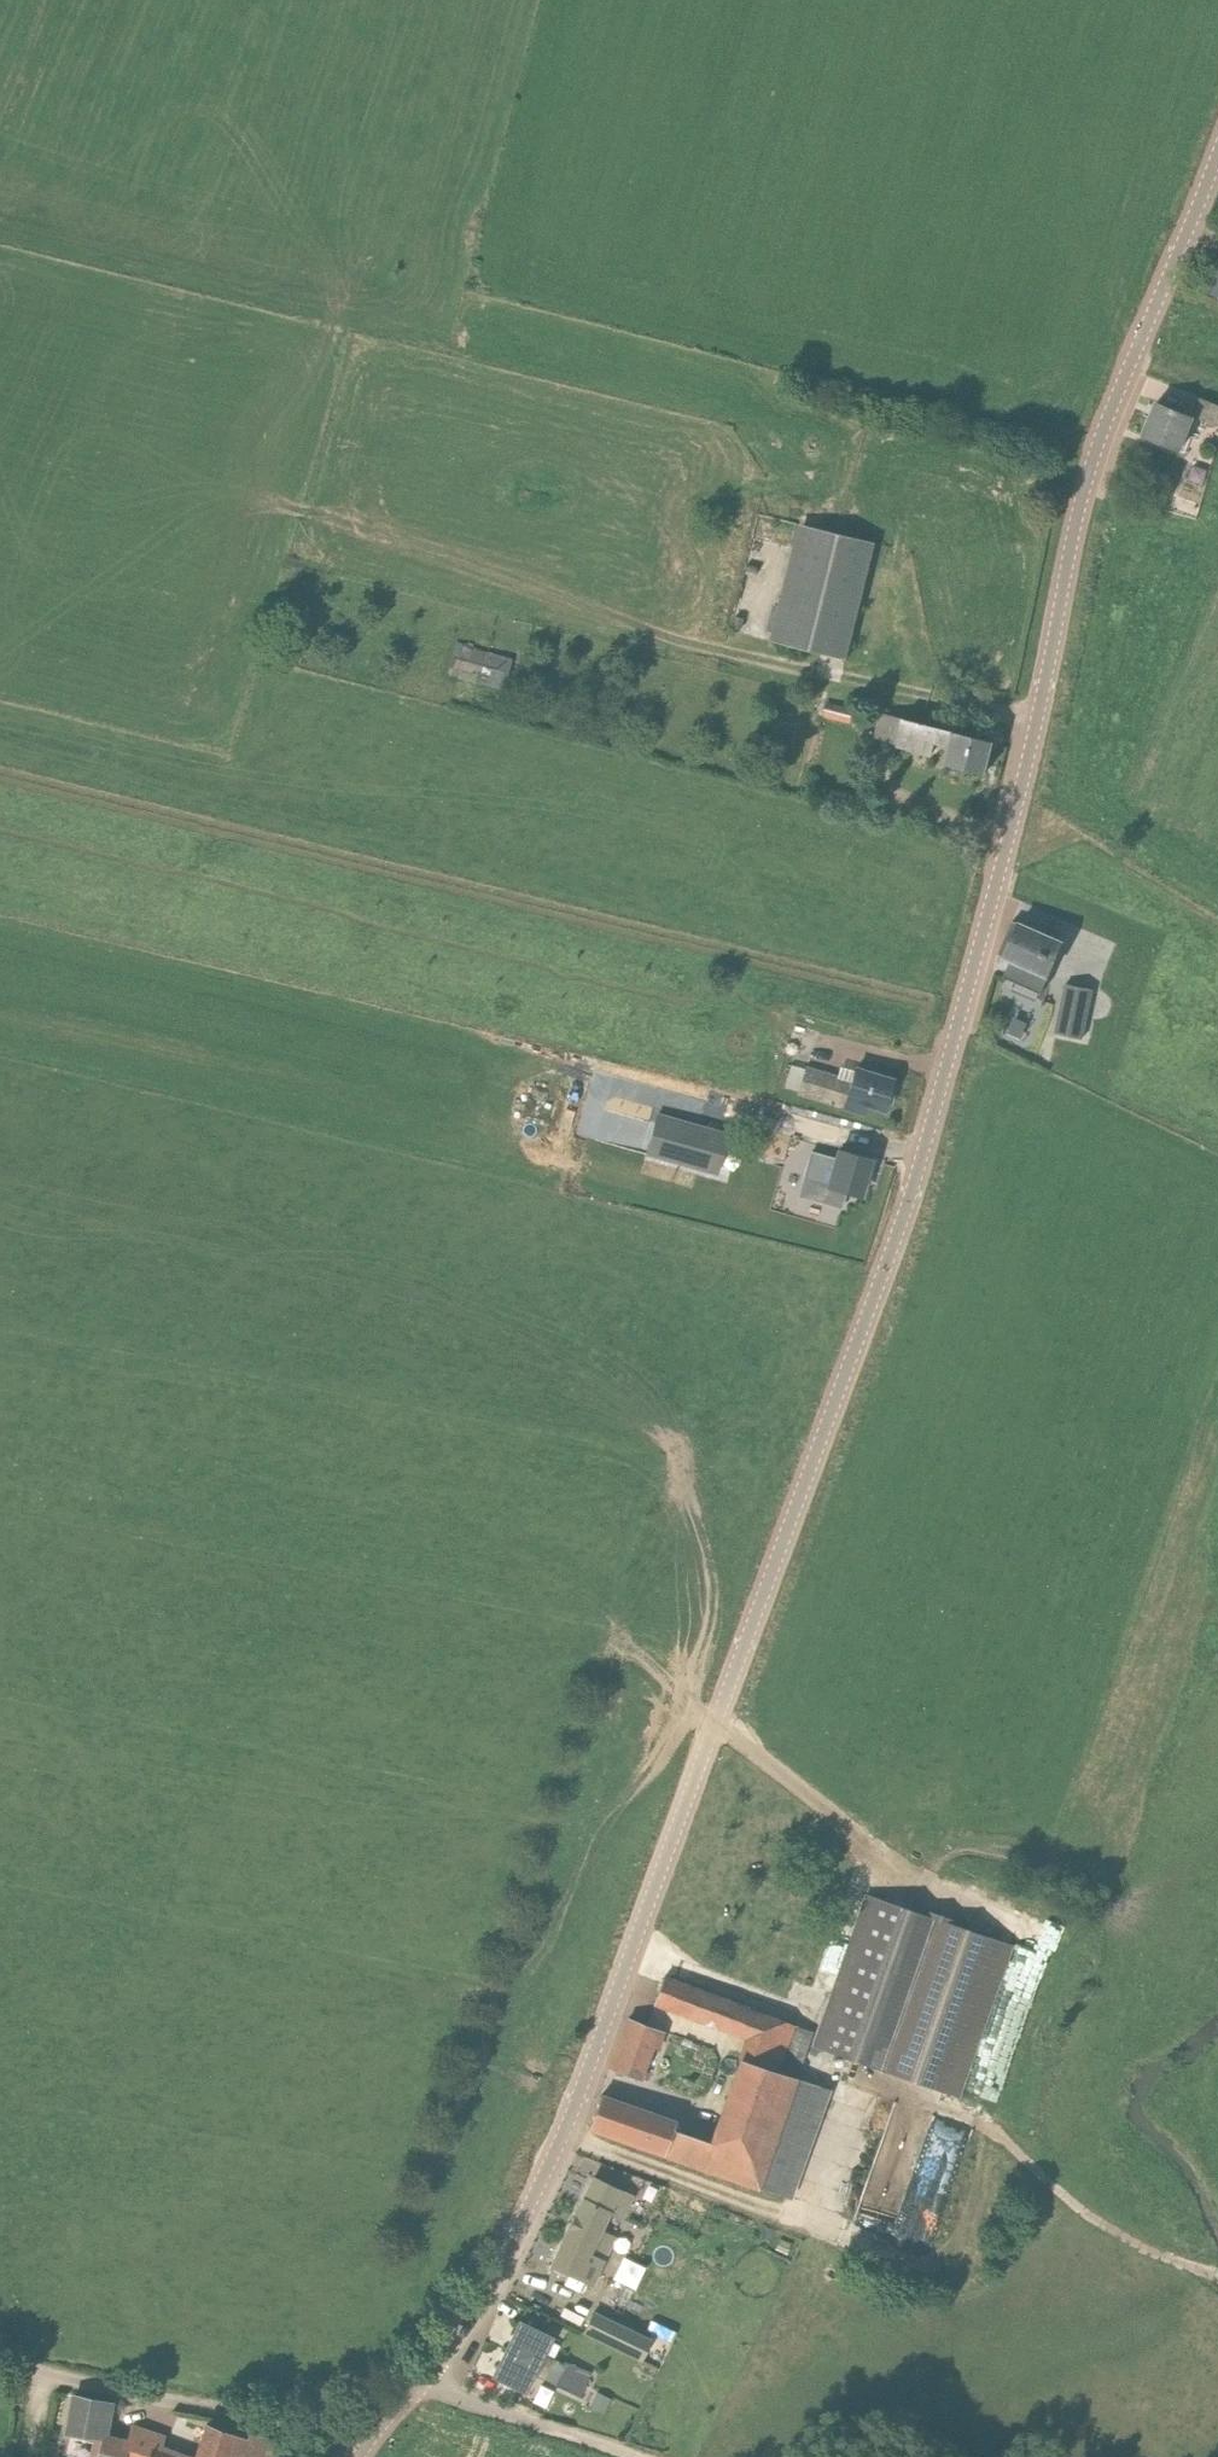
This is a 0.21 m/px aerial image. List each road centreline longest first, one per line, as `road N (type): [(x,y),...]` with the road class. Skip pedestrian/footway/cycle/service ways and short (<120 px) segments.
road 1 (tertiary): [(371,2441),(486,2286),(596,2049),(910,1198),(1026,768),(1083,492),(1217,155)]
road 2 (unclassified): [(0,2360),(177,2402),(324,2418),(371,2441)]
road 3 (track): [(990,2121),(1080,2210),(1130,2243),(1217,2274)]
road 4 (track): [(642,2456),(458,2396),(423,2375)]

